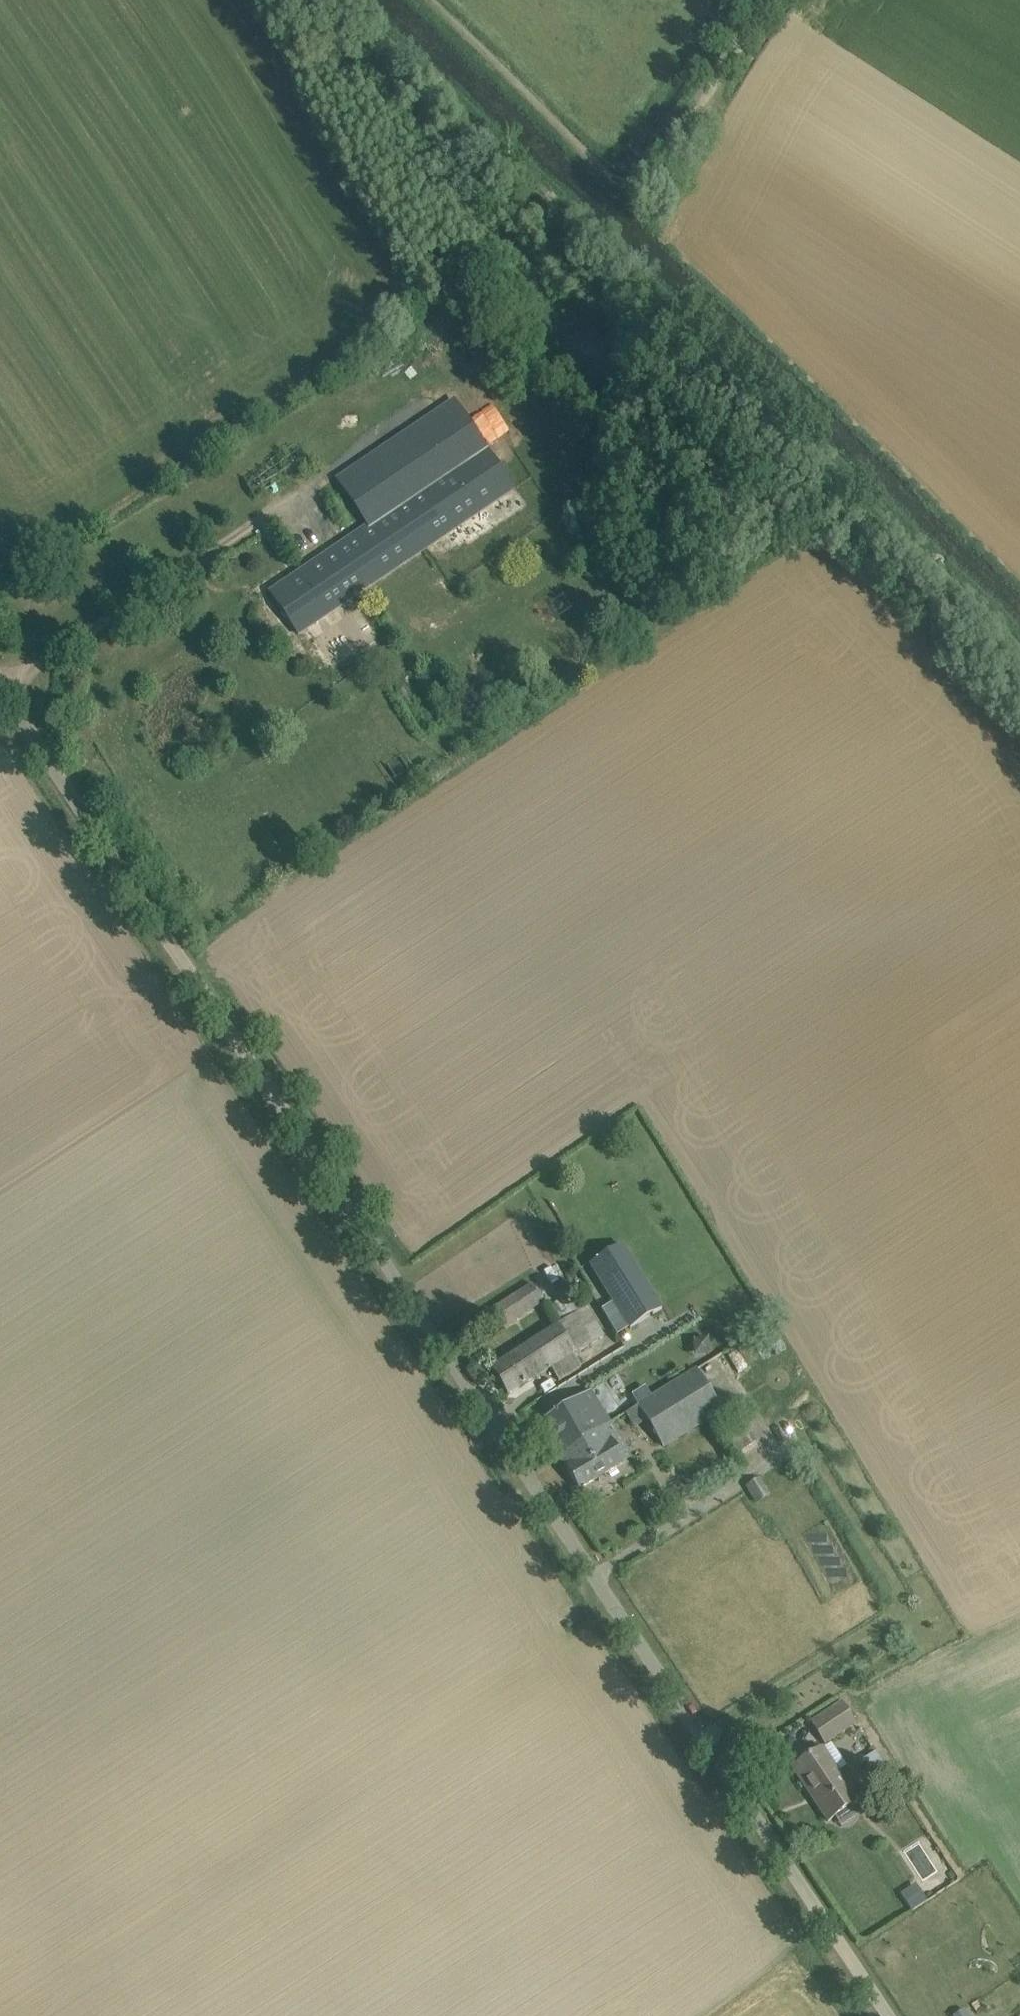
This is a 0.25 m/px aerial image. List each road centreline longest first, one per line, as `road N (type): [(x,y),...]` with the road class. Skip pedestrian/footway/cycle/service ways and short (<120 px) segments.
road 1 (unclassified): [(896,2015),(0,687)]
road 2 (track): [(695,111),(641,183),(627,190),(429,0)]
road 3 (unclassified): [(695,111),(765,0)]

